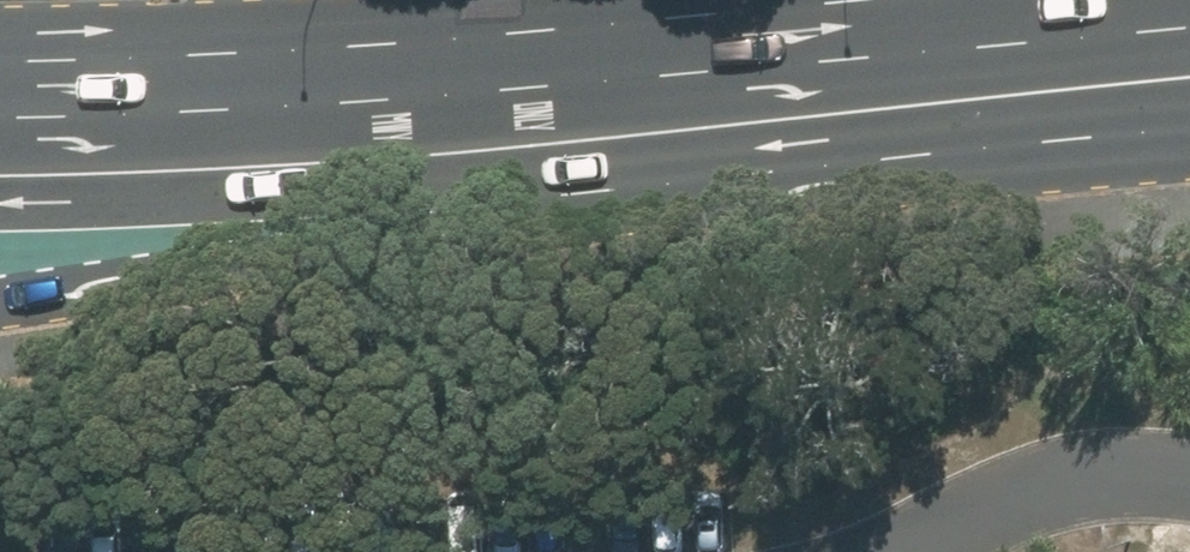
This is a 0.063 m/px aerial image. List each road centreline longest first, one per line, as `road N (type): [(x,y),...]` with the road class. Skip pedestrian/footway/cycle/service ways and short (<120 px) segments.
road 1 (primary): [(0,53),(974,34),(1189,74)]
road 2 (primary): [(1189,76),(403,181)]
road 3 (primary): [(403,181),(0,294)]
road 4 (primary): [(403,181),(0,184)]

